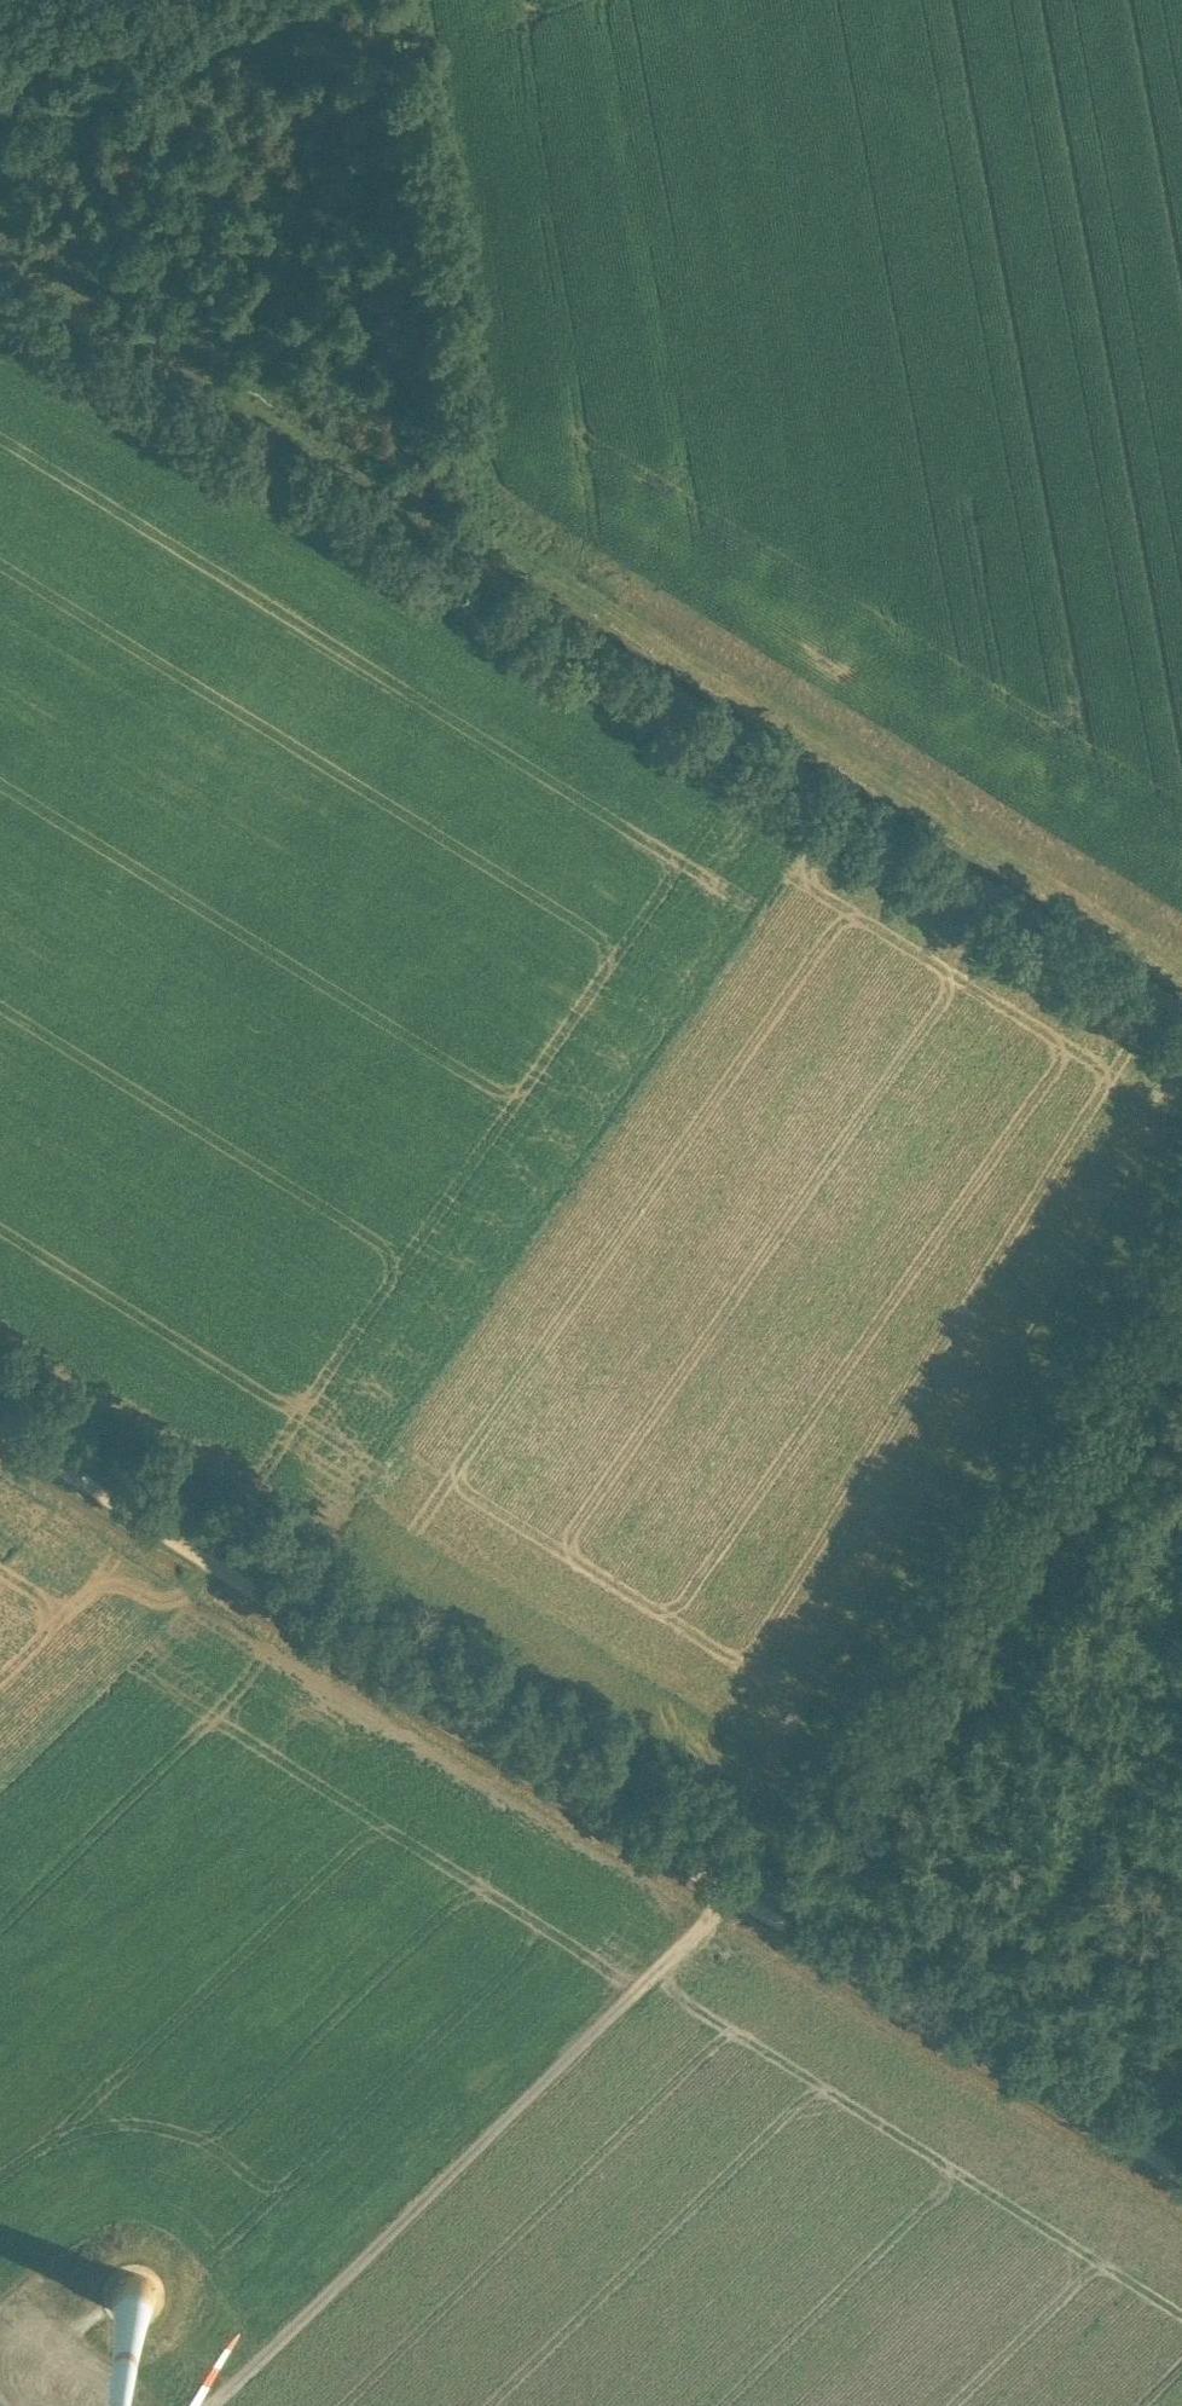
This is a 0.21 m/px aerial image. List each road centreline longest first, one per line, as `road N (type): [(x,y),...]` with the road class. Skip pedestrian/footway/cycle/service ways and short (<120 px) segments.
road 1 (track): [(0,1430),(735,1893)]
road 2 (track): [(735,1893),(225,2405)]
road 3 (track): [(735,1893),(1181,2174)]

